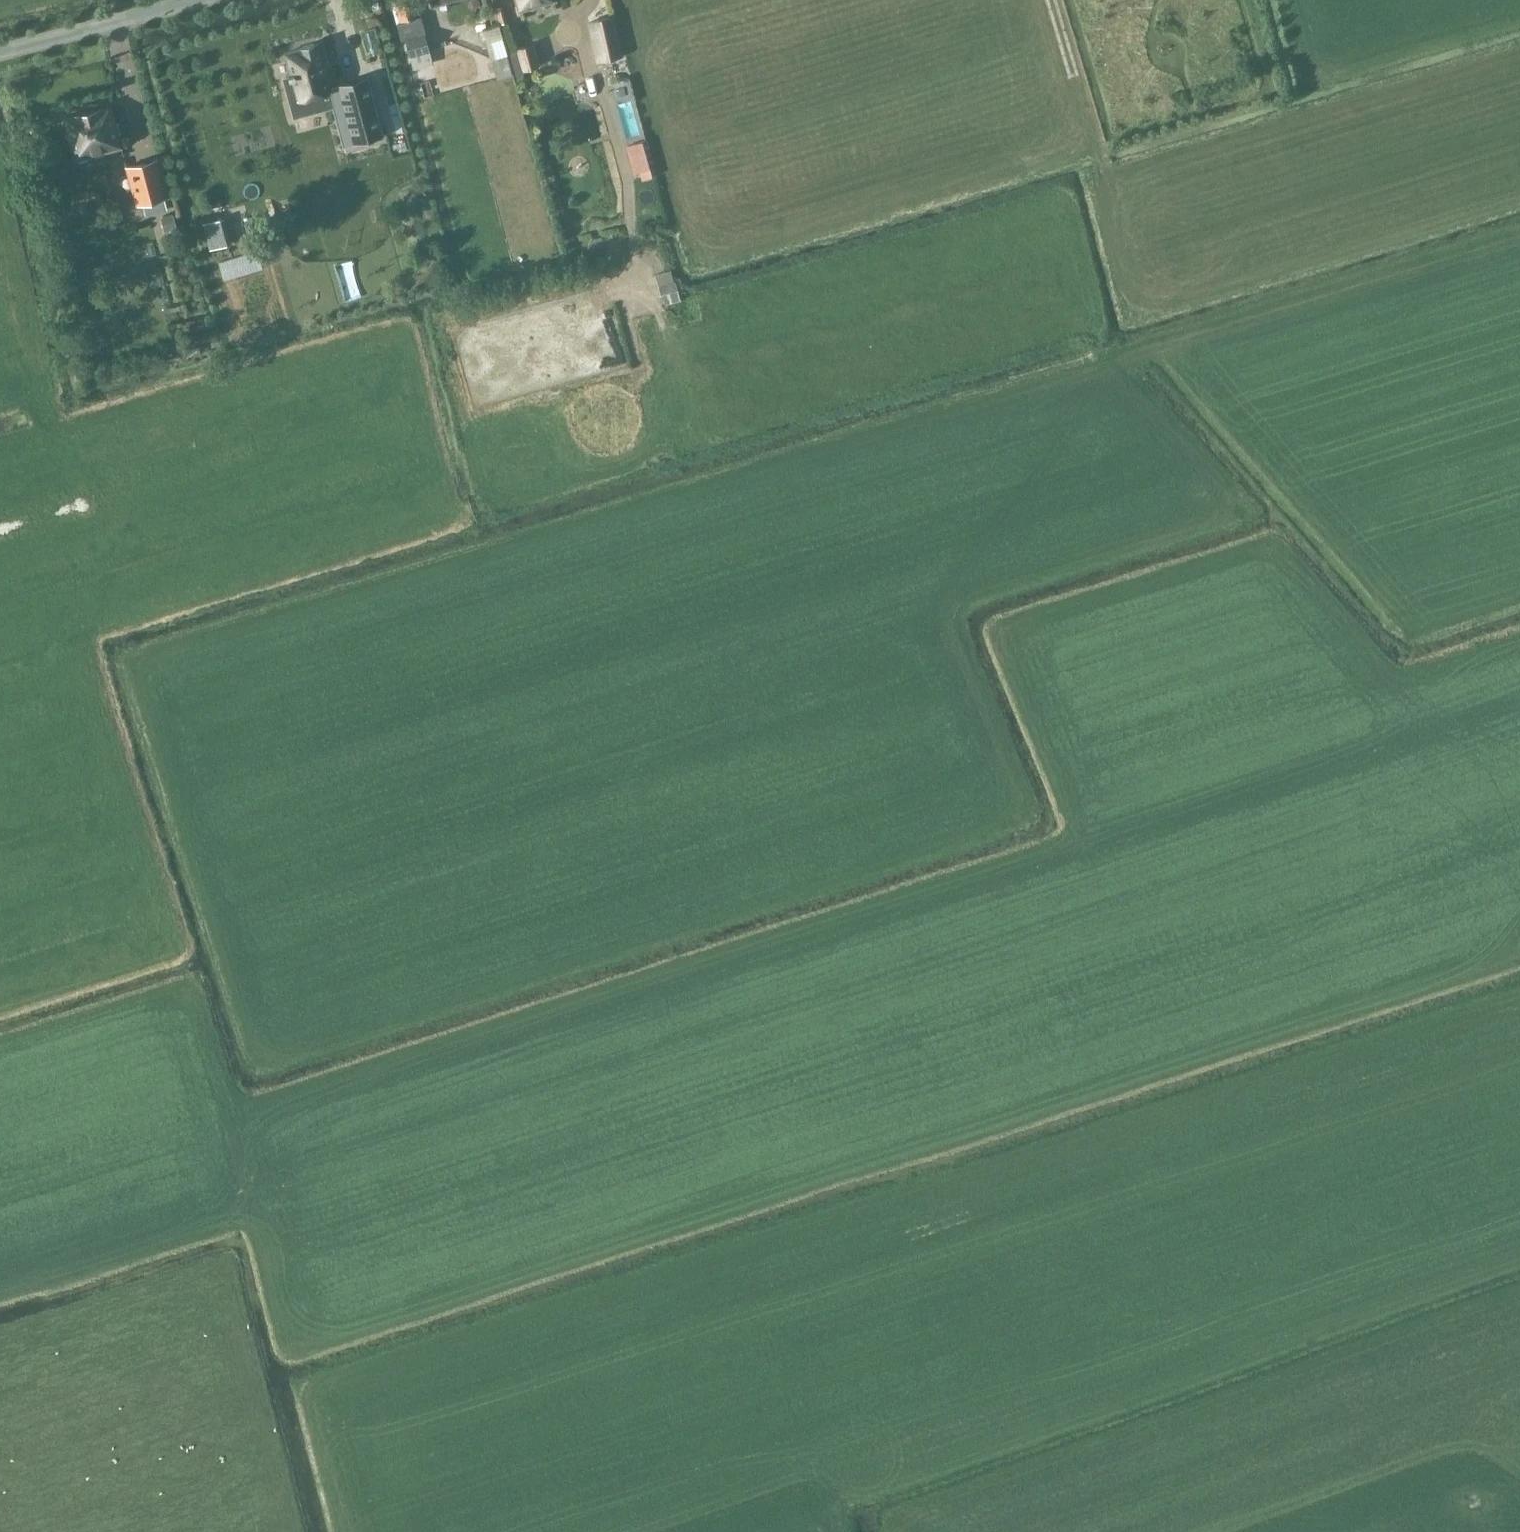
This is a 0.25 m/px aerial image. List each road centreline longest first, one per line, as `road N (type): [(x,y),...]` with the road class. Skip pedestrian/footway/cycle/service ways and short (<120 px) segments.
road 1 (tertiary): [(0,54),(198,0)]

